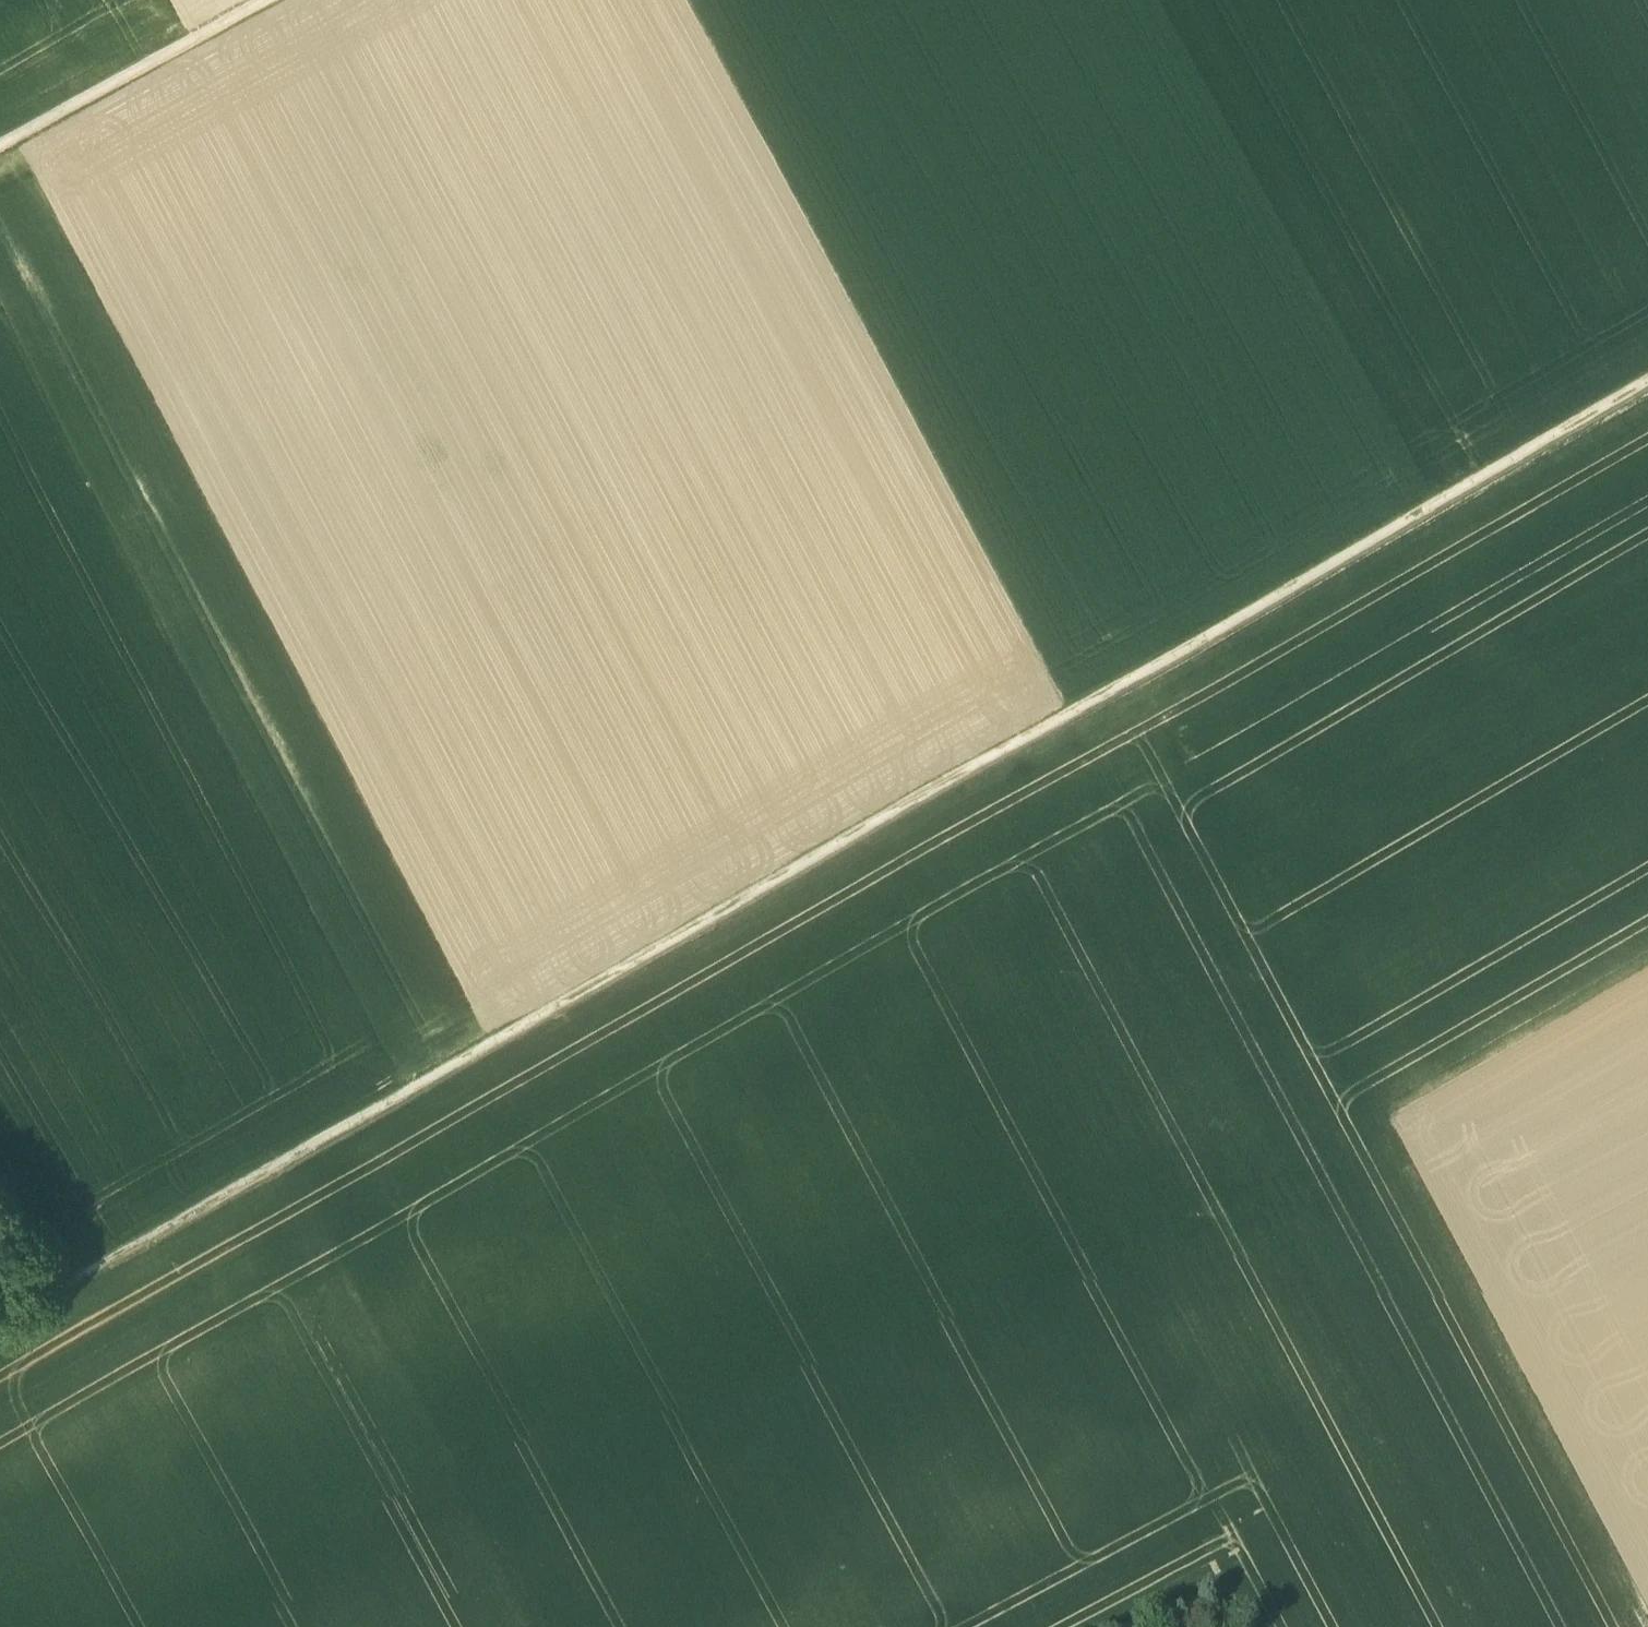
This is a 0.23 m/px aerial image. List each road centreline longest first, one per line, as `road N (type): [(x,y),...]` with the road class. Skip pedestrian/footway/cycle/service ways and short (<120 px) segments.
road 1 (track): [(1647,387),(57,1292)]
road 2 (track): [(0,148),(264,0)]

